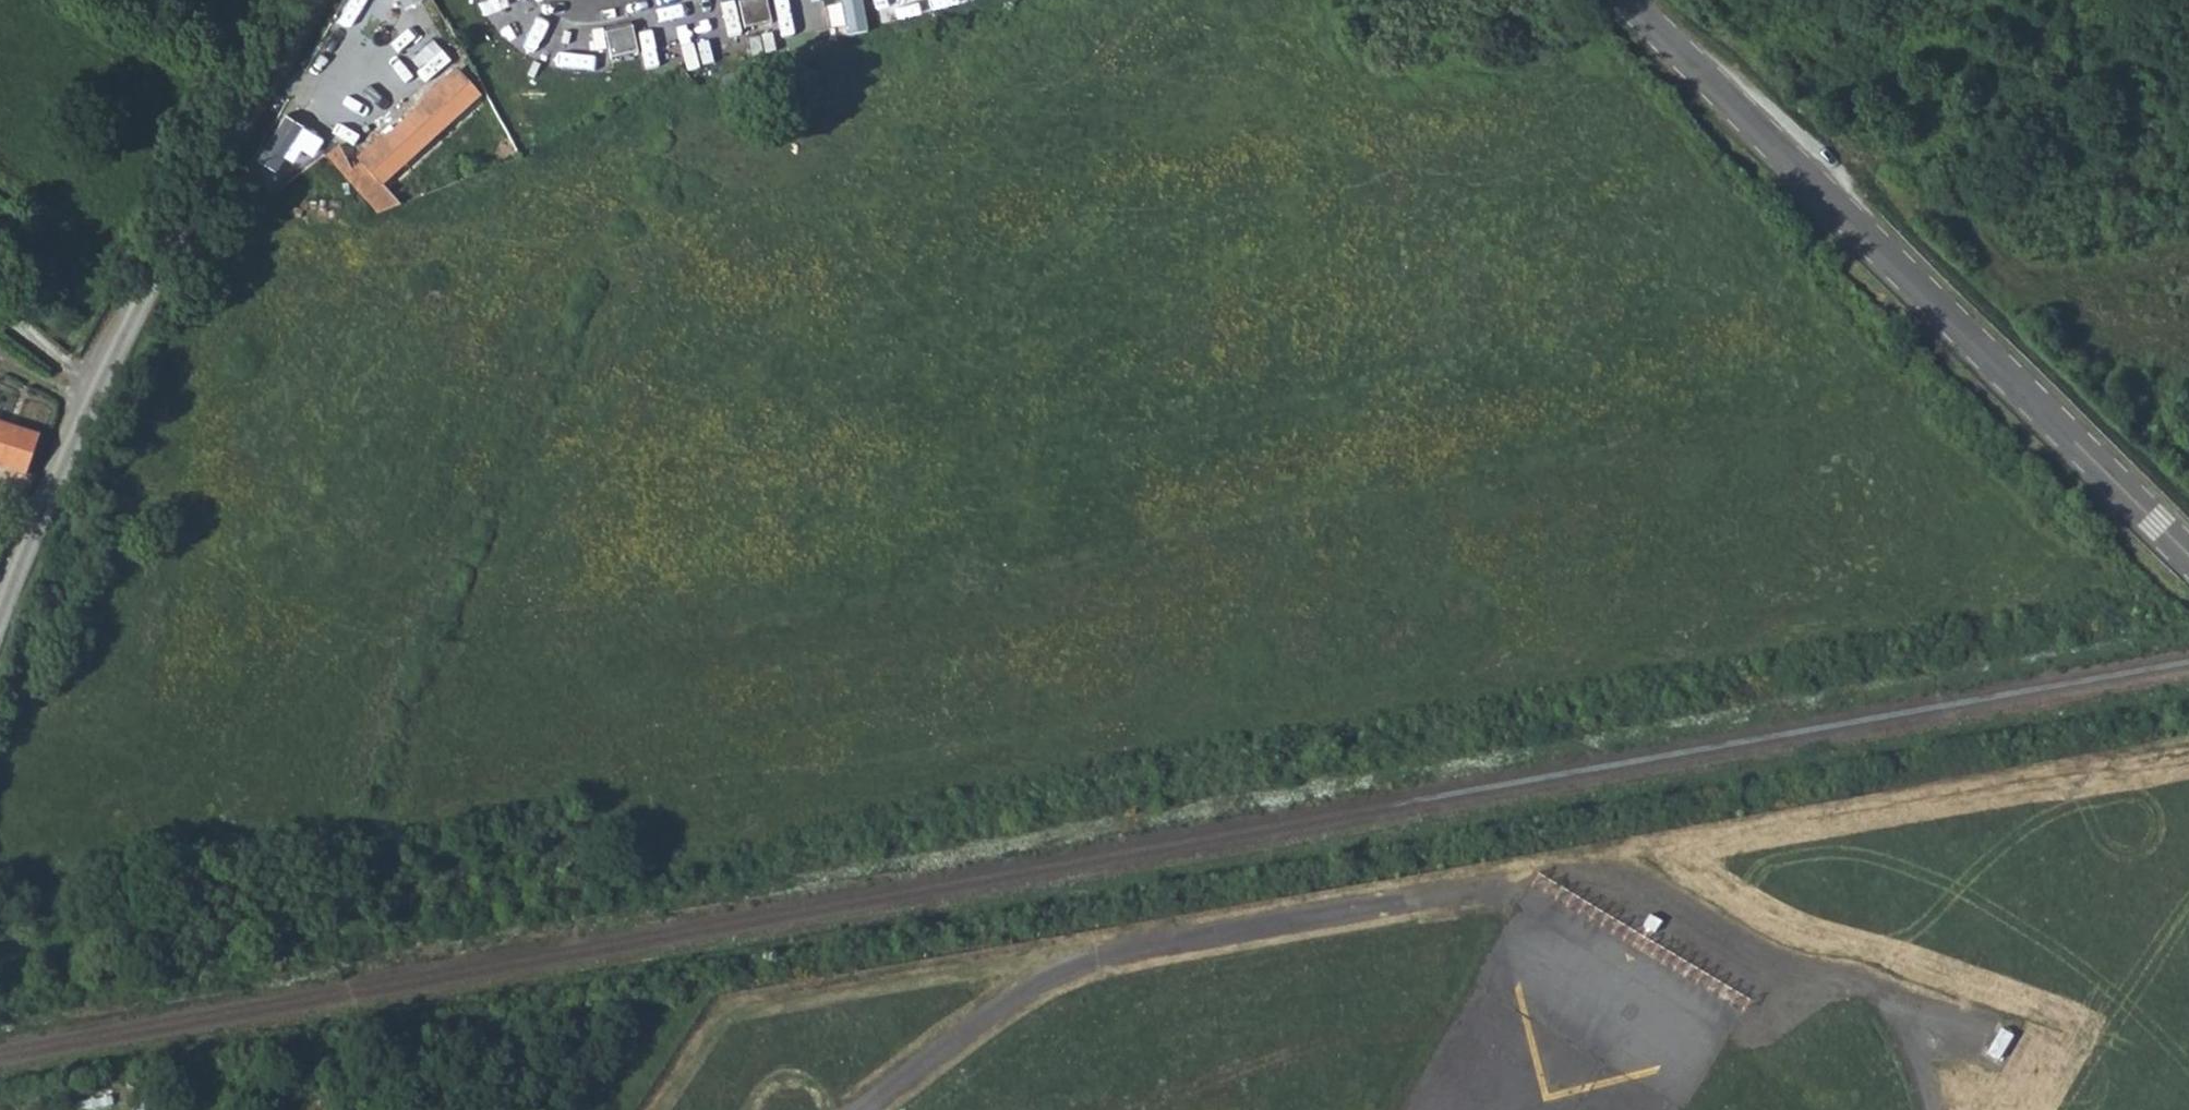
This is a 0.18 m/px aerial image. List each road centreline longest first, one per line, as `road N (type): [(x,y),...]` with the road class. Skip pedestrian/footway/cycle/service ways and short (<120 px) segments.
road 1 (tertiary): [(1621,0),(2188,553)]
road 2 (tertiary): [(0,608),(116,346),(328,0)]

